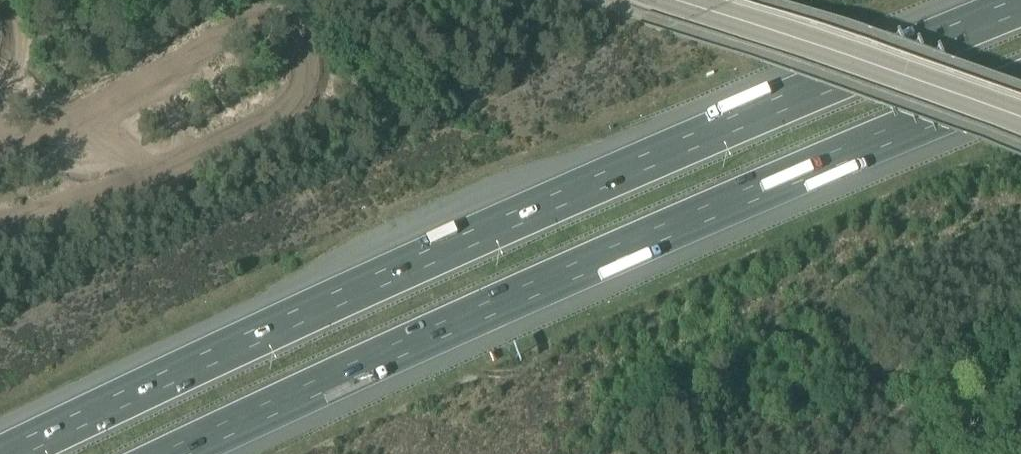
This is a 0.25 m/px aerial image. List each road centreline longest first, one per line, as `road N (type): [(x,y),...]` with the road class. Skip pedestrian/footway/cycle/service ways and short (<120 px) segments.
road 1 (motorway): [(1020,8),(338,299),(13,453)]
road 2 (motorway): [(179,453),(578,270),(1020,83)]
road 3 (tertiary): [(1020,123),(676,0)]

